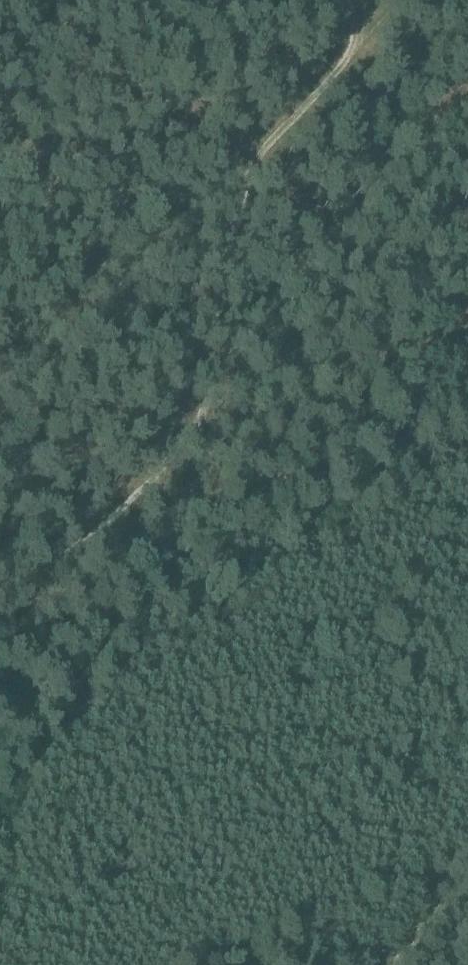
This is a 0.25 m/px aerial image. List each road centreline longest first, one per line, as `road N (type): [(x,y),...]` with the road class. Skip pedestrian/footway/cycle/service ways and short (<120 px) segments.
road 1 (track): [(240,172),(82,339),(0,395)]
road 2 (track): [(467,839),(386,964)]

